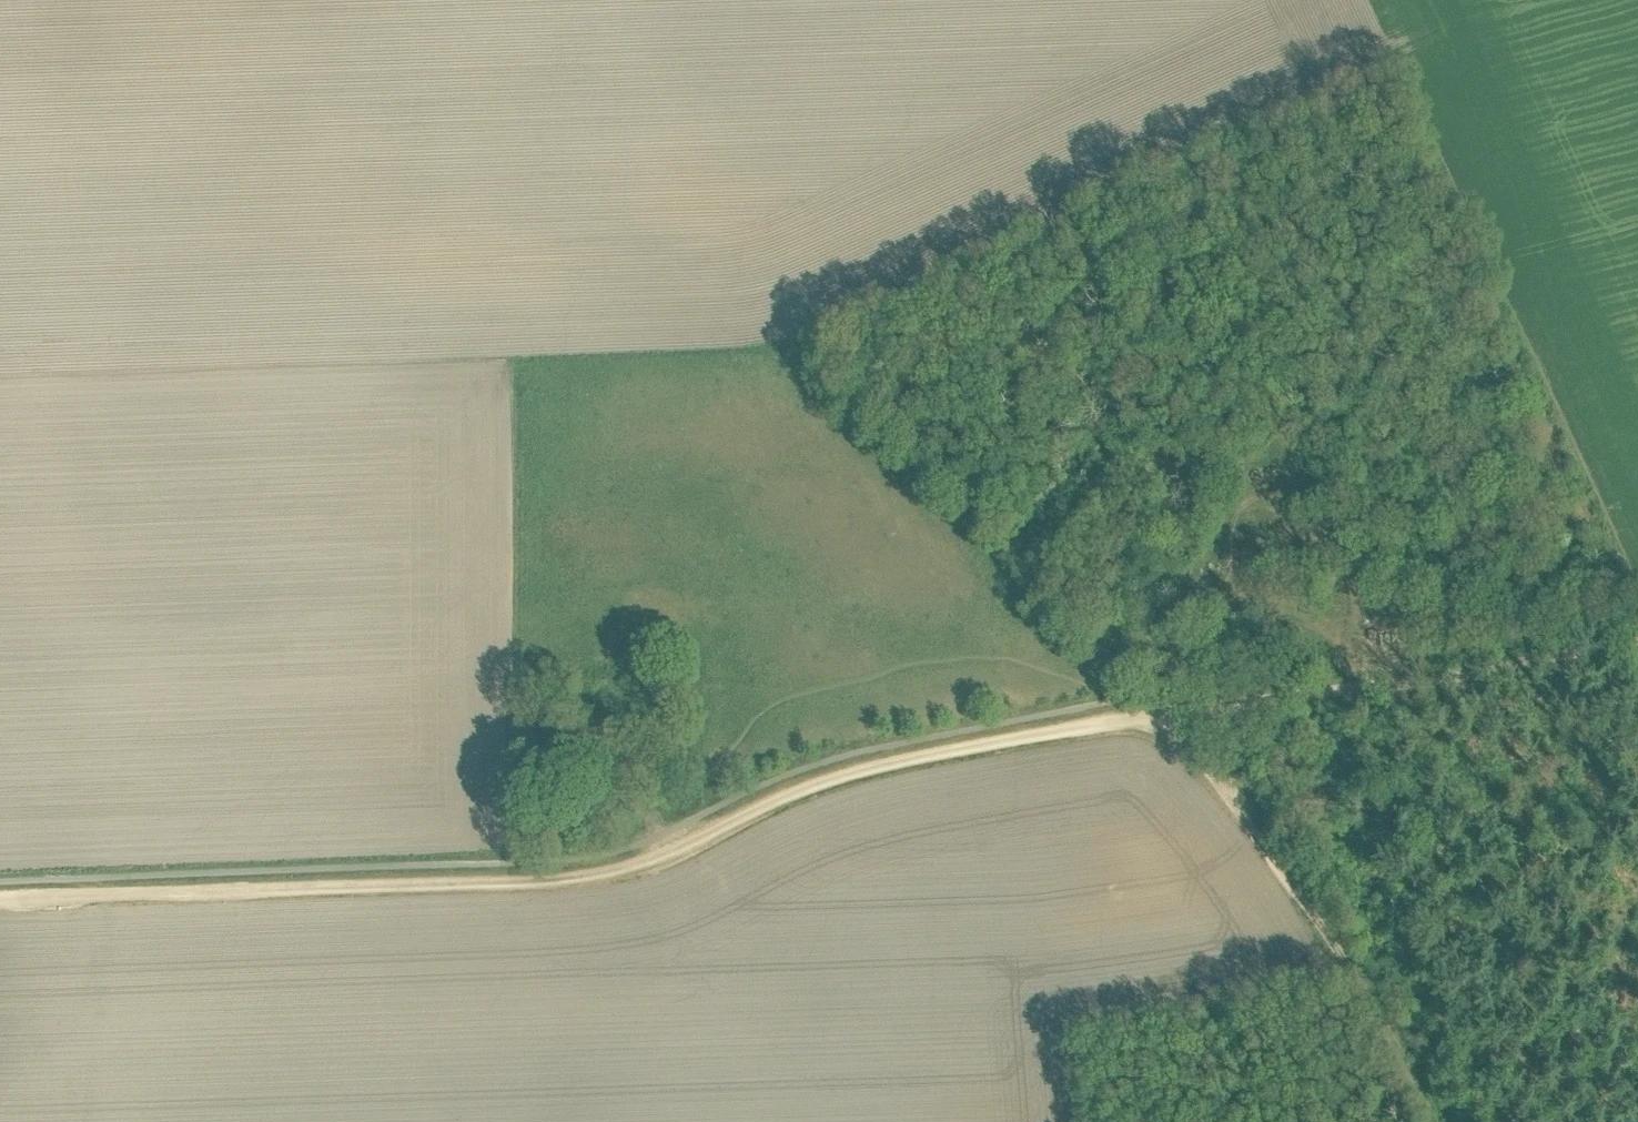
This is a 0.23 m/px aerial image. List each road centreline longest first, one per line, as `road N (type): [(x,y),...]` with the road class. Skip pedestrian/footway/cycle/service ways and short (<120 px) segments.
road 1 (track): [(0,899),(624,874),(809,786),(1052,731),(1143,720)]
road 2 (track): [(1143,720),(1637,645)]
road 3 (track): [(1429,1121),(1335,946),(1280,867),(1185,751),(1143,720)]

